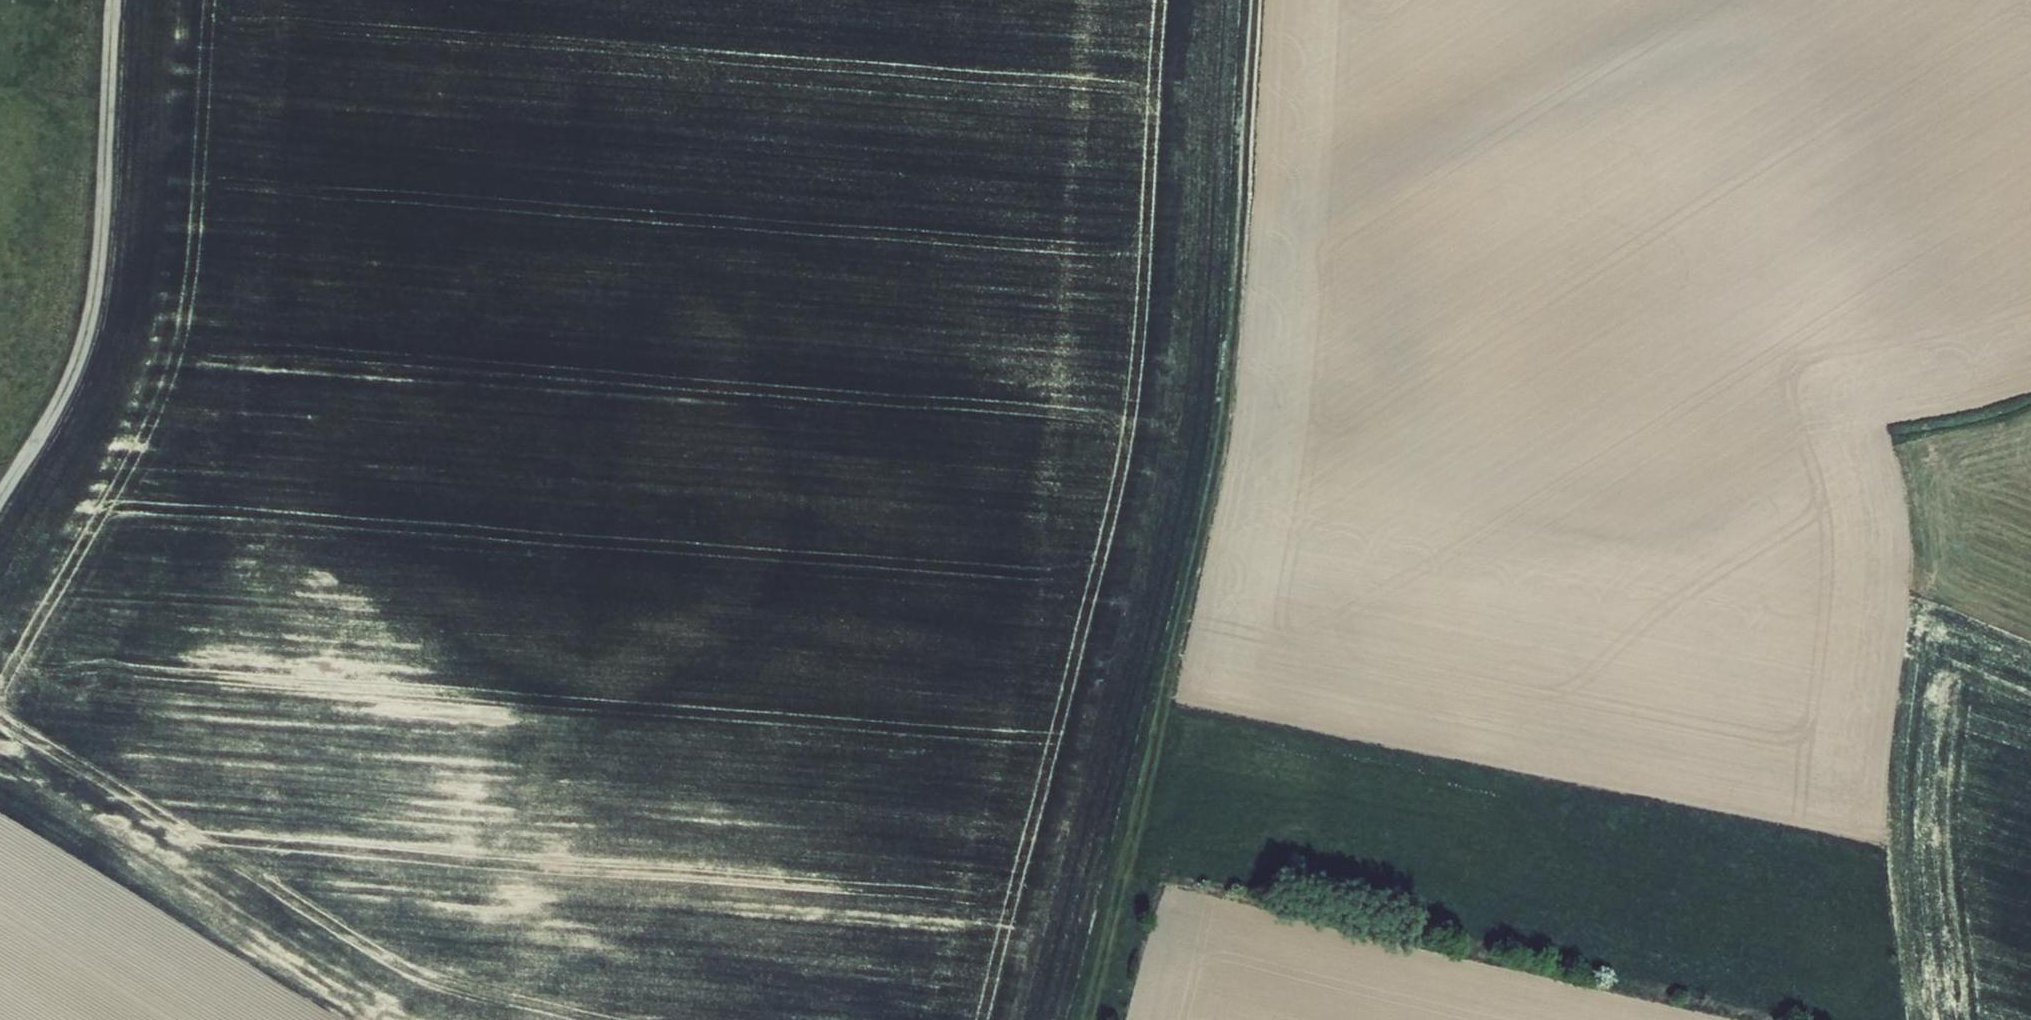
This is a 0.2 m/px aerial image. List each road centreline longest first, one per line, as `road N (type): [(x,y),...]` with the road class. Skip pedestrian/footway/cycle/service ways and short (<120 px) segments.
road 1 (track): [(123,0),(102,297),(74,374),(0,497)]

